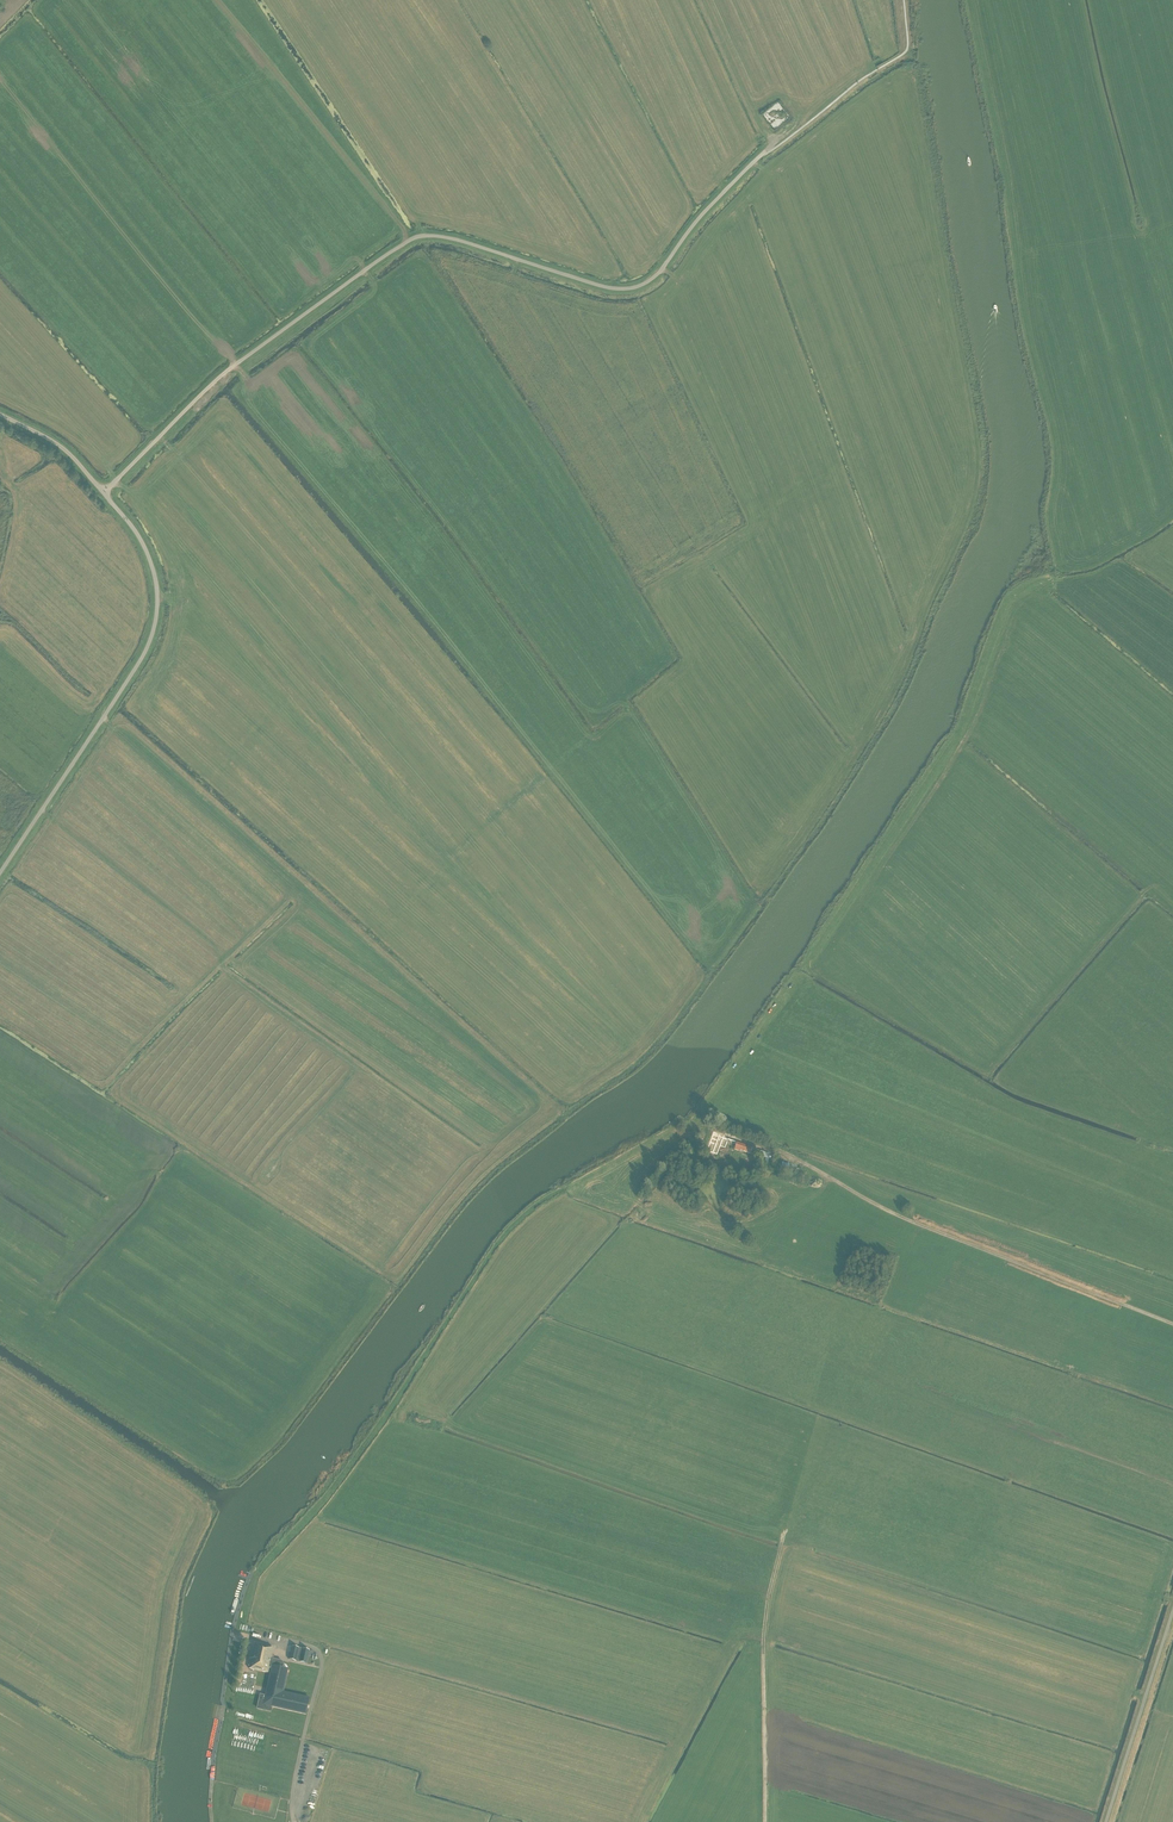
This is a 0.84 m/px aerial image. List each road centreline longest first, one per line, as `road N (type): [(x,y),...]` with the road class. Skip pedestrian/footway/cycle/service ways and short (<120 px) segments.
road 1 (unclassified): [(760,155),(662,270),(637,286),(600,286),(451,237),(416,237),(221,376),(104,493)]
road 2 (track): [(1172,1324),(900,1216),(788,1153),(763,1148)]
road 3 (unclassified): [(104,493),(150,560),(153,632),(0,872)]
road 4 (unclassified): [(1106,1821),(1172,1611)]
road 5 (unclassified): [(104,493),(49,438),(0,414)]

